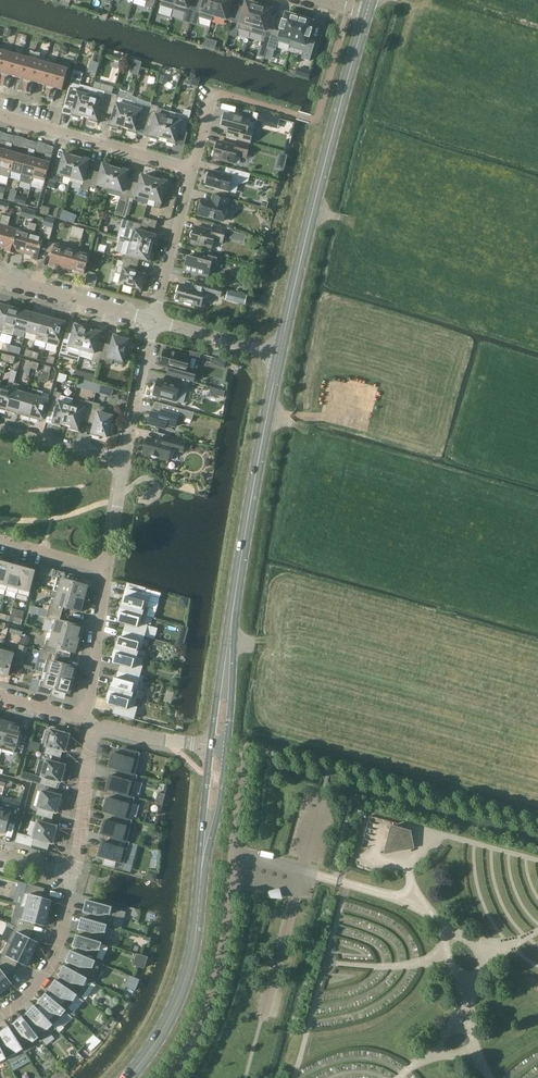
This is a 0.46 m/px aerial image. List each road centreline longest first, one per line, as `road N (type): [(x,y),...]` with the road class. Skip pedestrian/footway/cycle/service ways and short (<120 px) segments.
road 1 (tertiary): [(280,354),(366,14)]
road 2 (unclassified): [(170,1077),(202,1024),(225,953),(247,747)]
road 3 (tertiary): [(226,674),(280,354)]
road 4 (tertiary): [(127,1077),(160,1036),(187,974),(207,829)]
road 5 (residential): [(195,164),(0,113)]
road 6 (residential): [(0,1020),(52,963),(69,875)]
road 7 (residential): [(153,320),(195,164)]
road 8 (residential): [(153,320),(0,277)]
road 9 (residential): [(124,465),(153,320)]
road 10 (residential): [(83,713),(94,694),(107,569)]
road 11 (residential): [(98,731),(69,875)]
road 12 (residential): [(280,354),(153,320)]
road 13 (residential): [(124,465),(0,431)]

